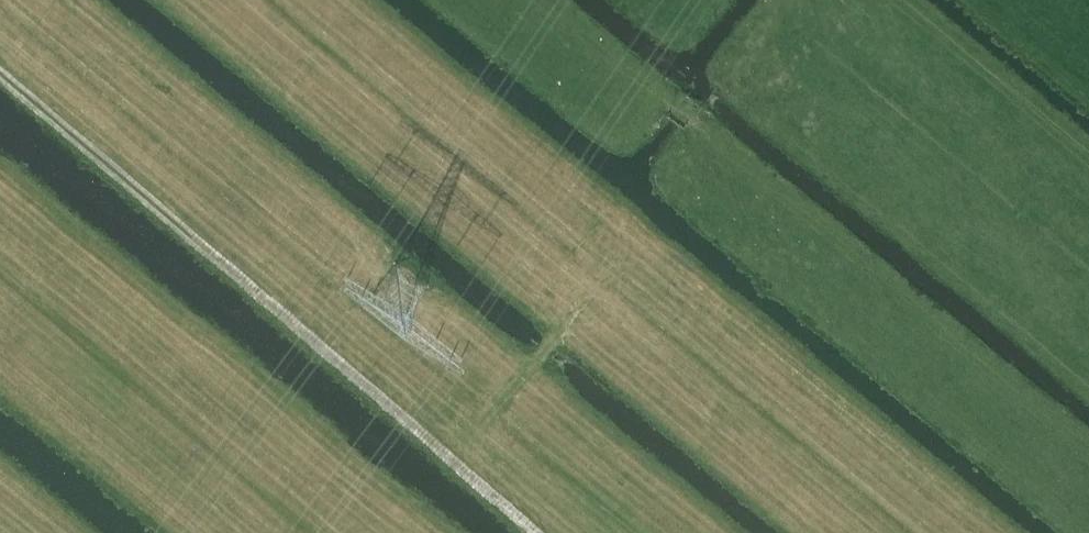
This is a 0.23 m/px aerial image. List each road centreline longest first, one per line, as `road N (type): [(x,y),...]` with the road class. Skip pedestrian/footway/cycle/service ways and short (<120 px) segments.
road 1 (track): [(538,532),(0,70)]

